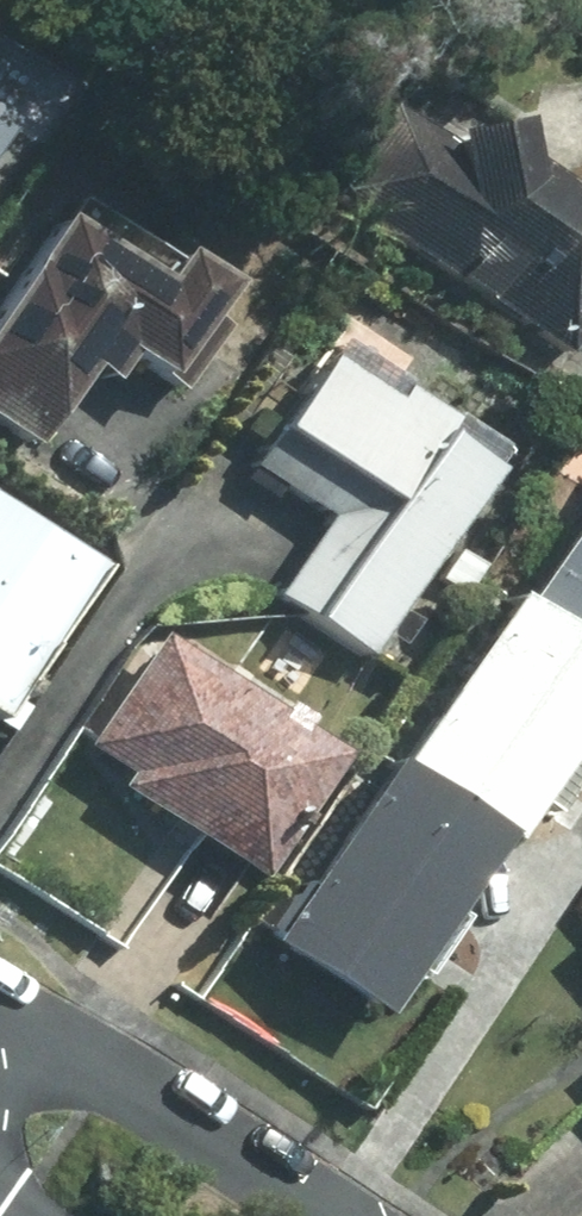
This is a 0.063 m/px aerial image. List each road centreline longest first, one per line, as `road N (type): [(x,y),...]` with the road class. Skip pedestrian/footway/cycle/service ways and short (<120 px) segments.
road 1 (residential): [(25,1031),(329,1215)]

